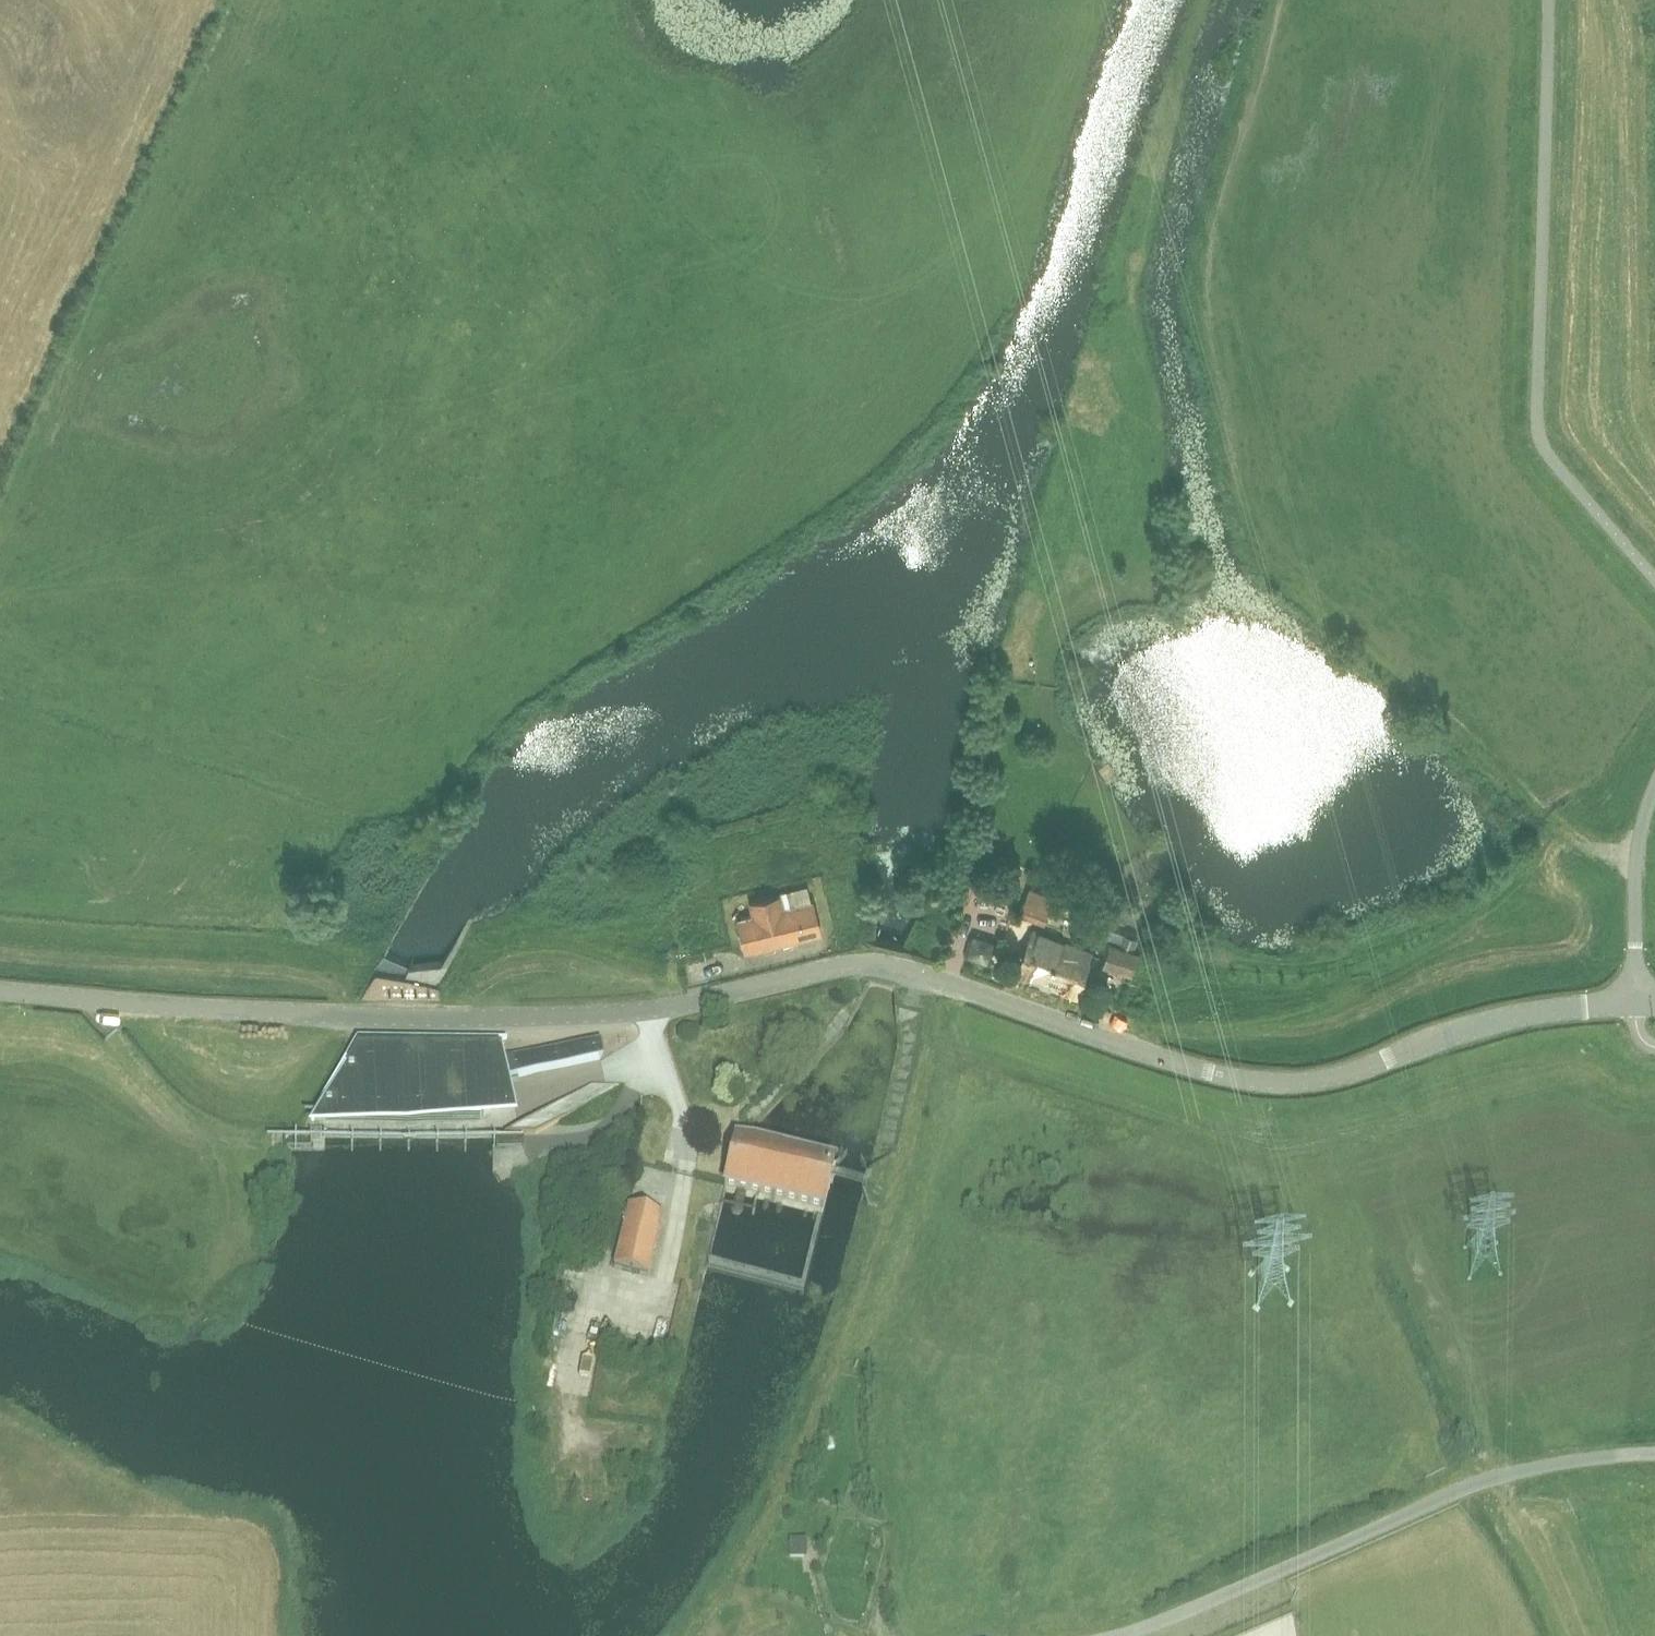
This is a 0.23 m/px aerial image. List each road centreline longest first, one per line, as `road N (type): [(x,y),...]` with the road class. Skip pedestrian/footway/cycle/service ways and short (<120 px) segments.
road 1 (tertiary): [(863,960),(661,1007),(526,1016),(289,1013),(0,989)]
road 2 (tertiary): [(863,960),(1266,1085),(1358,1073),(1541,1010),(1635,1003)]
road 3 (unclassified): [(1654,1454),(1529,1467),(1471,1483),(1148,1622),(1098,1635)]
road 4 (track): [(84,997),(187,1116),(220,1132),(262,1138)]
road 5 (unclassified): [(1635,1003),(1636,883),(1654,791)]

